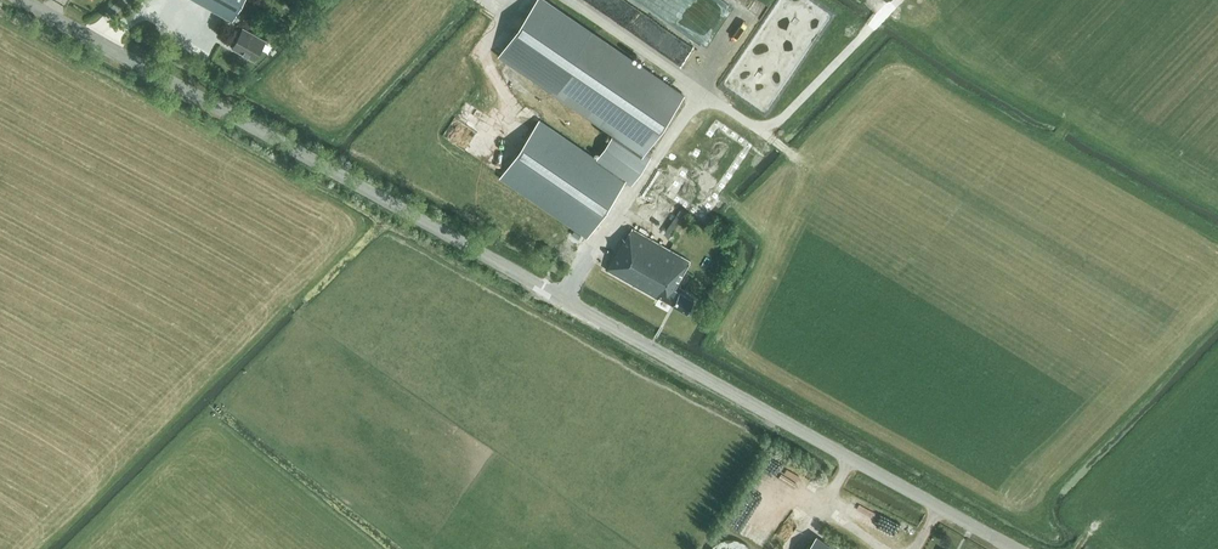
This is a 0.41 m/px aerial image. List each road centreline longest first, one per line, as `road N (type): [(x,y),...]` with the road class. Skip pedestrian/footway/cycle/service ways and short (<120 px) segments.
road 1 (tertiary): [(1016,548),(22,0)]
road 2 (track): [(897,0),(764,130),(702,93)]

